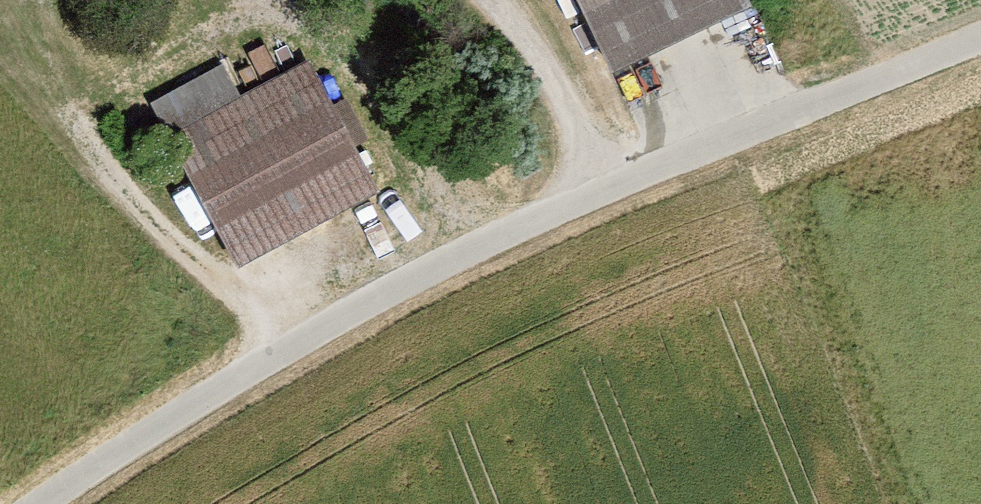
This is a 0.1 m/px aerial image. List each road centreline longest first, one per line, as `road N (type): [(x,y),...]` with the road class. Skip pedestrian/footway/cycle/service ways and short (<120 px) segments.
road 1 (unclassified): [(34,503),(233,378),(487,237),(980,14)]
road 2 (track): [(233,378),(10,18)]
road 3 (track): [(600,186),(545,47),(495,0)]

